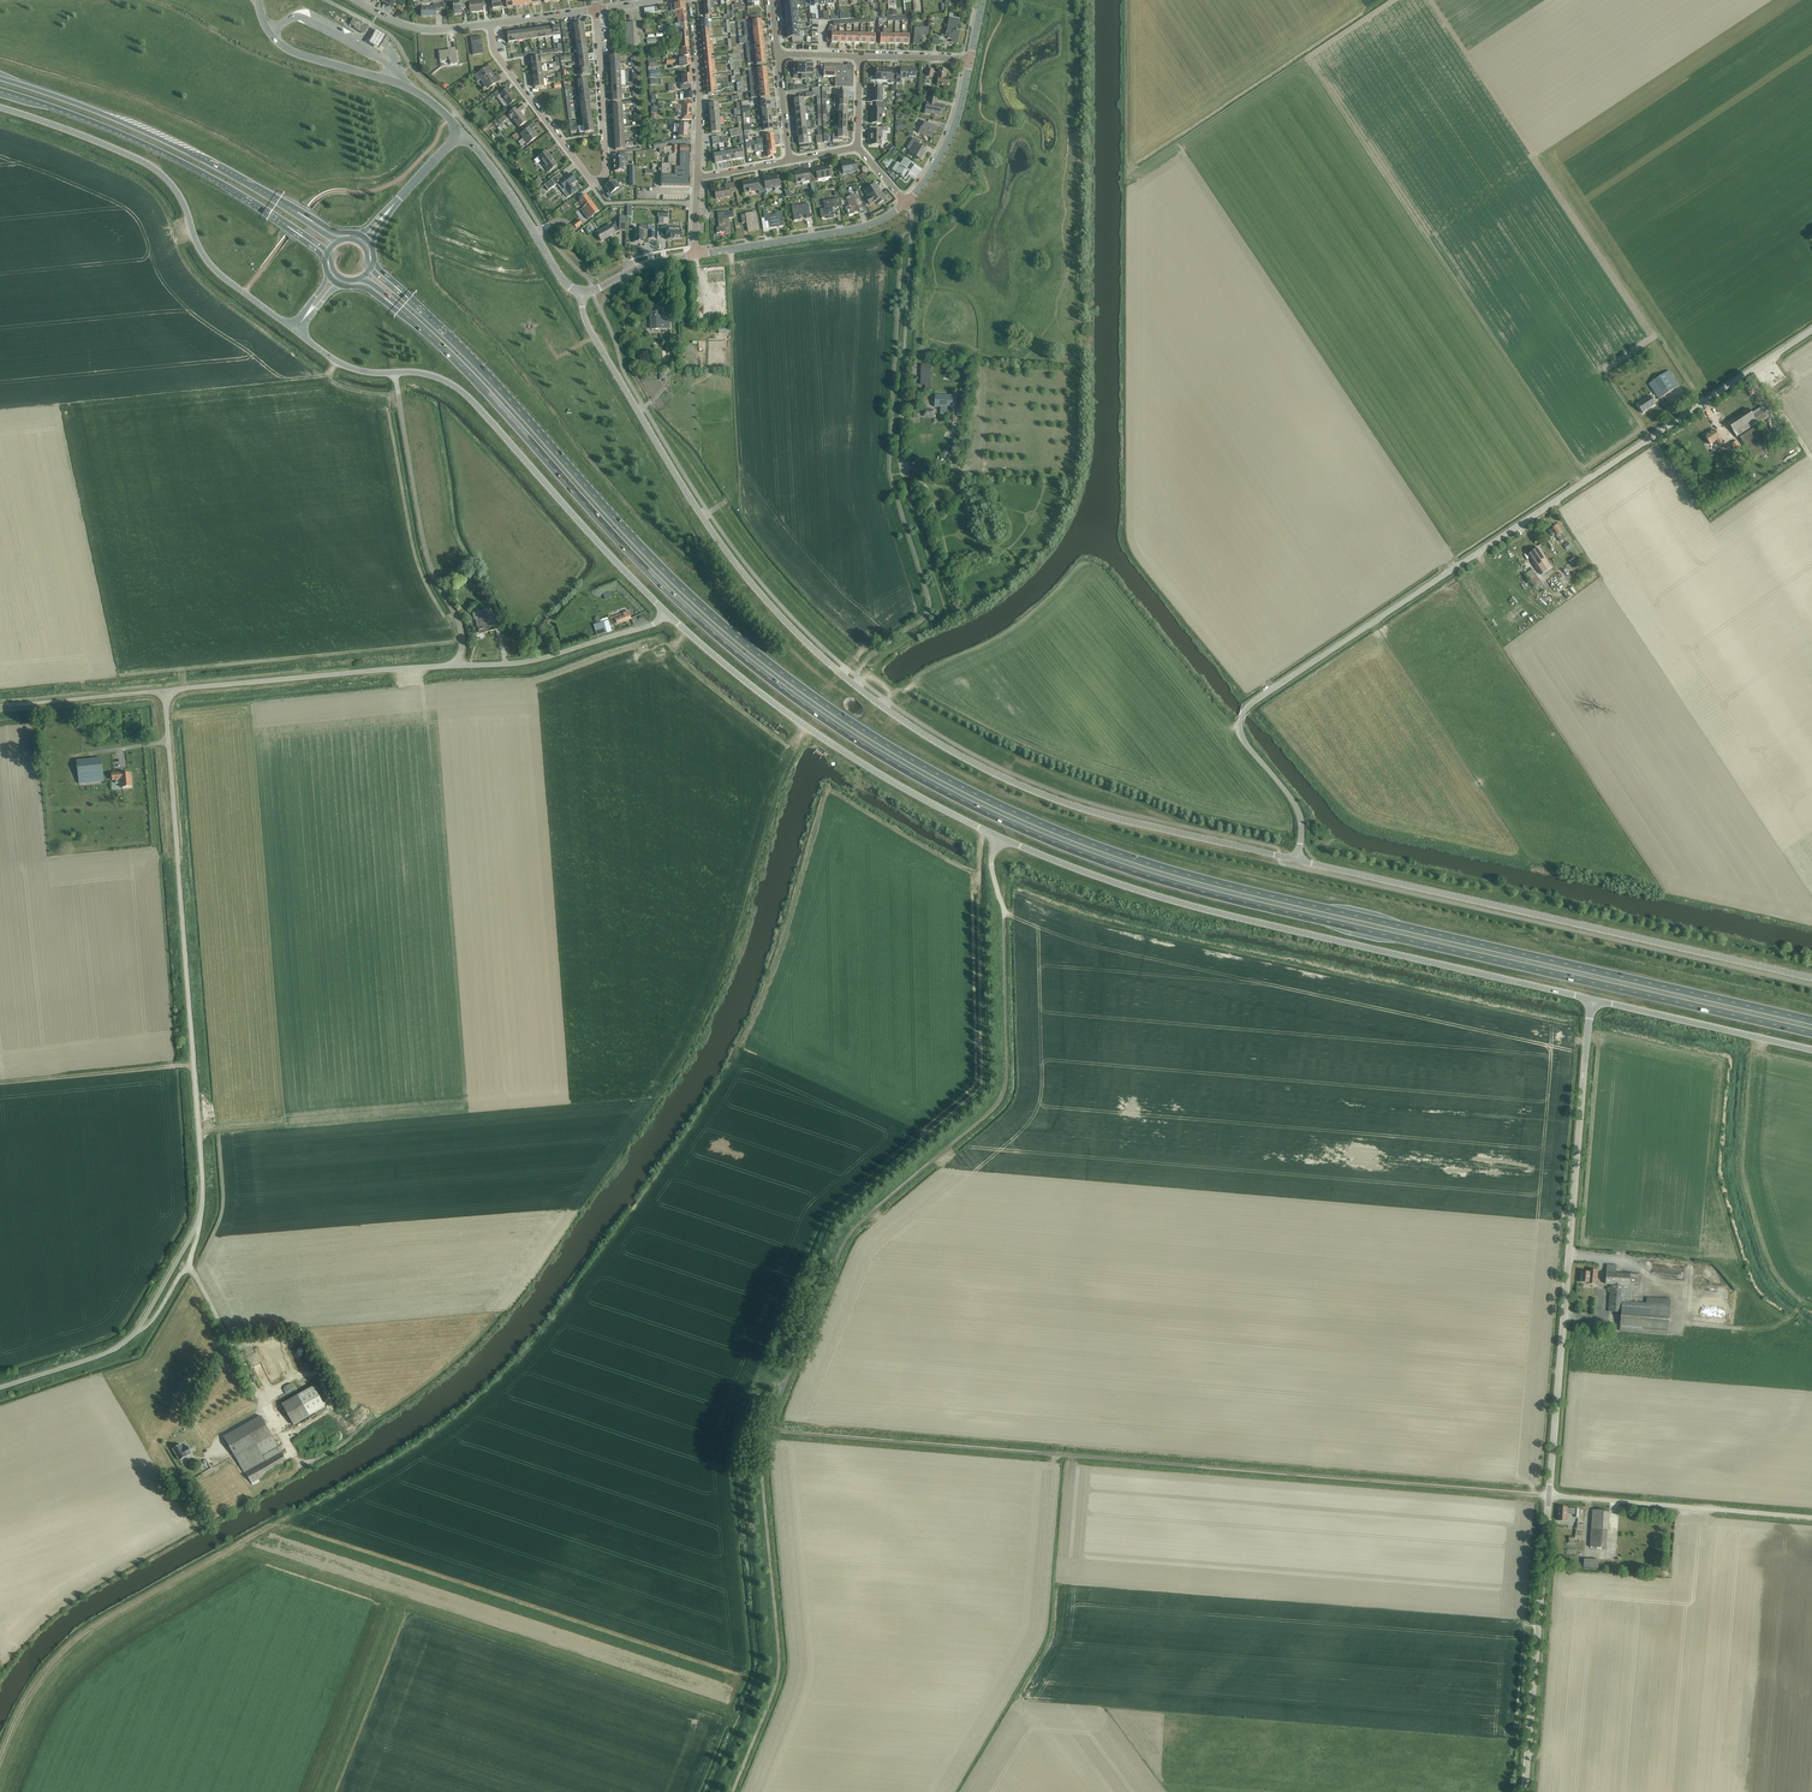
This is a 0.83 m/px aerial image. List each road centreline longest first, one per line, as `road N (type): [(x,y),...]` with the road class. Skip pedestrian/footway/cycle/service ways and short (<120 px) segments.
road 1 (trunk): [(388,301),(481,387),(703,624),(819,716),(946,793),(1083,854),(1209,894),(1811,1033)]
road 2 (trunk): [(1811,1021),(1205,880),(984,798),(795,683),(712,615),(397,288)]
road 3 (track): [(0,1756),(31,1692),(83,1635),(407,1453),(513,1367),(641,1202),(740,1048)]
road 4 (track): [(1811,1518),(769,1427)]
road 5 (tertiary): [(667,615),(843,752),(1000,838),(1197,907),(1594,999)]
road 6 (unclassified): [(1298,860),(1006,780),(851,683),(771,607),(702,517),(585,321),(582,294)]
road 7 (unclassified): [(1298,860),(1300,817),(1242,739),(1247,709),(1811,330)]
road 8 (unclassified): [(0,1386),(130,1342),(206,1220),(212,1194),(164,691)]
road 9 (tertiary): [(1524,1791),(1594,999)]
road 10 (track): [(769,1427),(851,1229),(1005,1089),(1004,918),(991,865),(1000,838)]
road 11 (unclassified): [(1811,978),(1298,860)]
road 12 (unclassified): [(164,691),(532,662),(667,615)]
road 13 (tertiary): [(296,330),(344,366),(421,373),(457,387),(667,615)]
road 14 (track): [(769,1427),(762,1453),(775,1671),(729,1791)]
road 15 (residential): [(596,10),(605,168),(597,180),(497,58),(490,24)]
road 16 (trunk): [(298,212),(175,146),(0,78)]
road 17 (unclassified): [(0,108),(157,170),(178,193),(203,255),(244,293)]
road 18 (trunk): [(0,89),(165,153),(289,228)]
road 19 (track): [(395,373),(424,548),(463,634),(458,665)]
road 20 (unclassified): [(905,202),(911,229),(902,473)]
road 21 (unclassified): [(1594,999),(1811,1049)]
road 22 (tertiary): [(695,255),(838,233),(871,225),(905,202)]
road 23 (tertiary): [(582,294),(566,285),(461,133)]
road 24 (residential): [(697,178),(692,0)]
road 25 (secondary): [(258,0),(280,44),(395,82)]
road 26 (unclassified): [(164,691),(0,707)]
road 27 (tertiary): [(905,202),(945,151),(971,59)]
road 28 (residential): [(355,0),(431,31),(490,24)]
road 29 (tertiary): [(582,294),(632,270),(695,255)]

